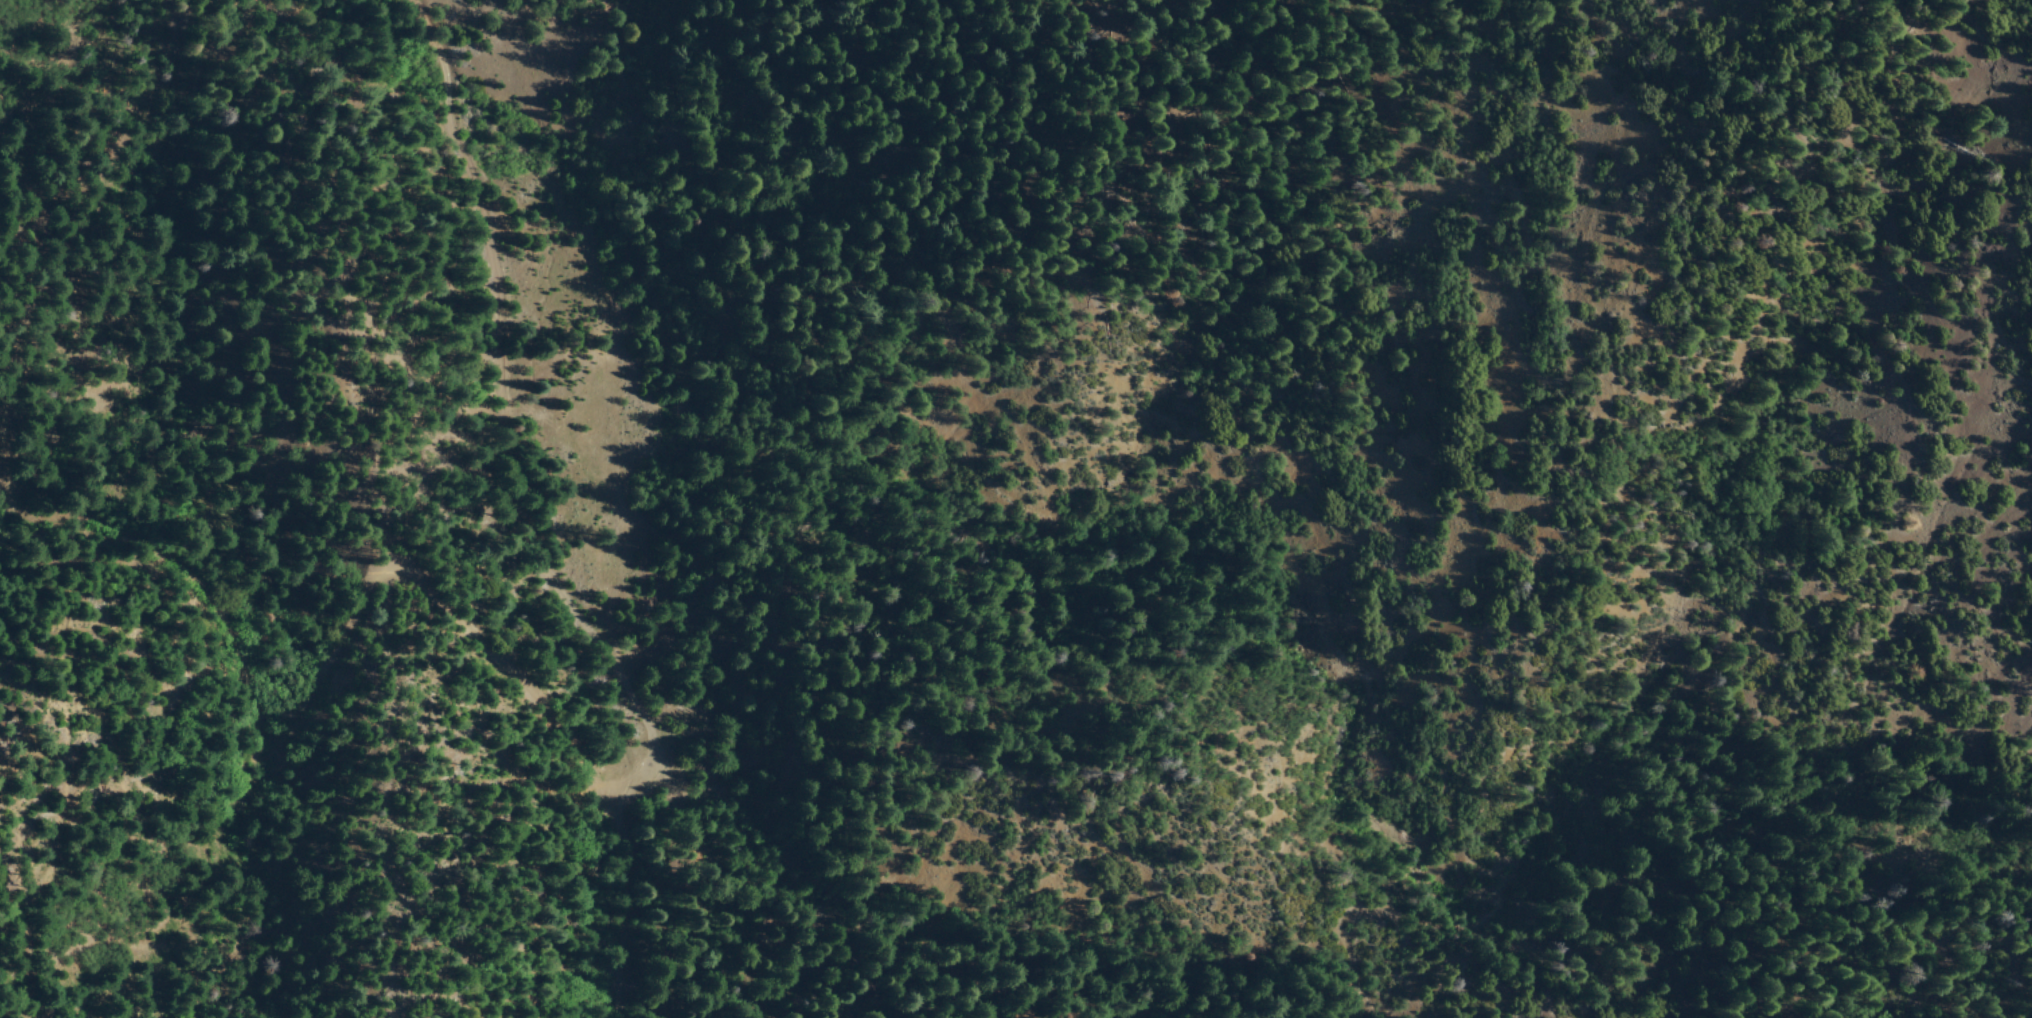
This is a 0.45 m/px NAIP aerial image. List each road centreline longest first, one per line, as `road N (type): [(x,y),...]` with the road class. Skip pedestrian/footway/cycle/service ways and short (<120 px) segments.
road 1 (track): [(406,0),(433,54),(444,125),(491,277),(537,559),(625,700),(644,760),(639,797),(607,800),(561,732),(411,588),(377,591),(295,717),(265,721),(246,705),(228,636),(192,600),(107,572),(0,581)]
road 2 (track): [(626,1017),(639,882),(622,804)]

